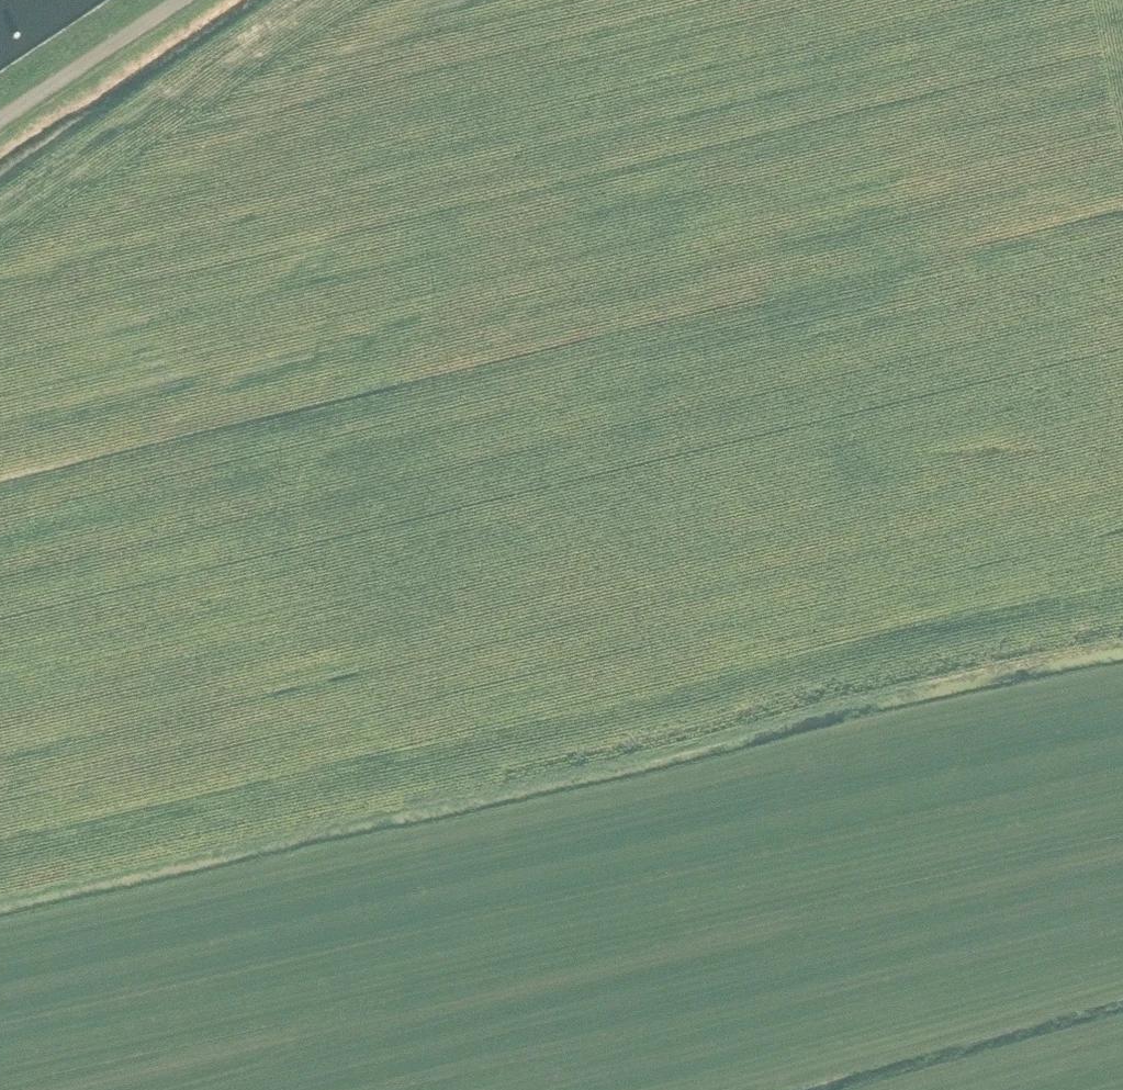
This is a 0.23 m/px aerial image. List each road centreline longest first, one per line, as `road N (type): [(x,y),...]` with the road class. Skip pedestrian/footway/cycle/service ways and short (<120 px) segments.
road 1 (unclassified): [(178,0),(0,114)]

